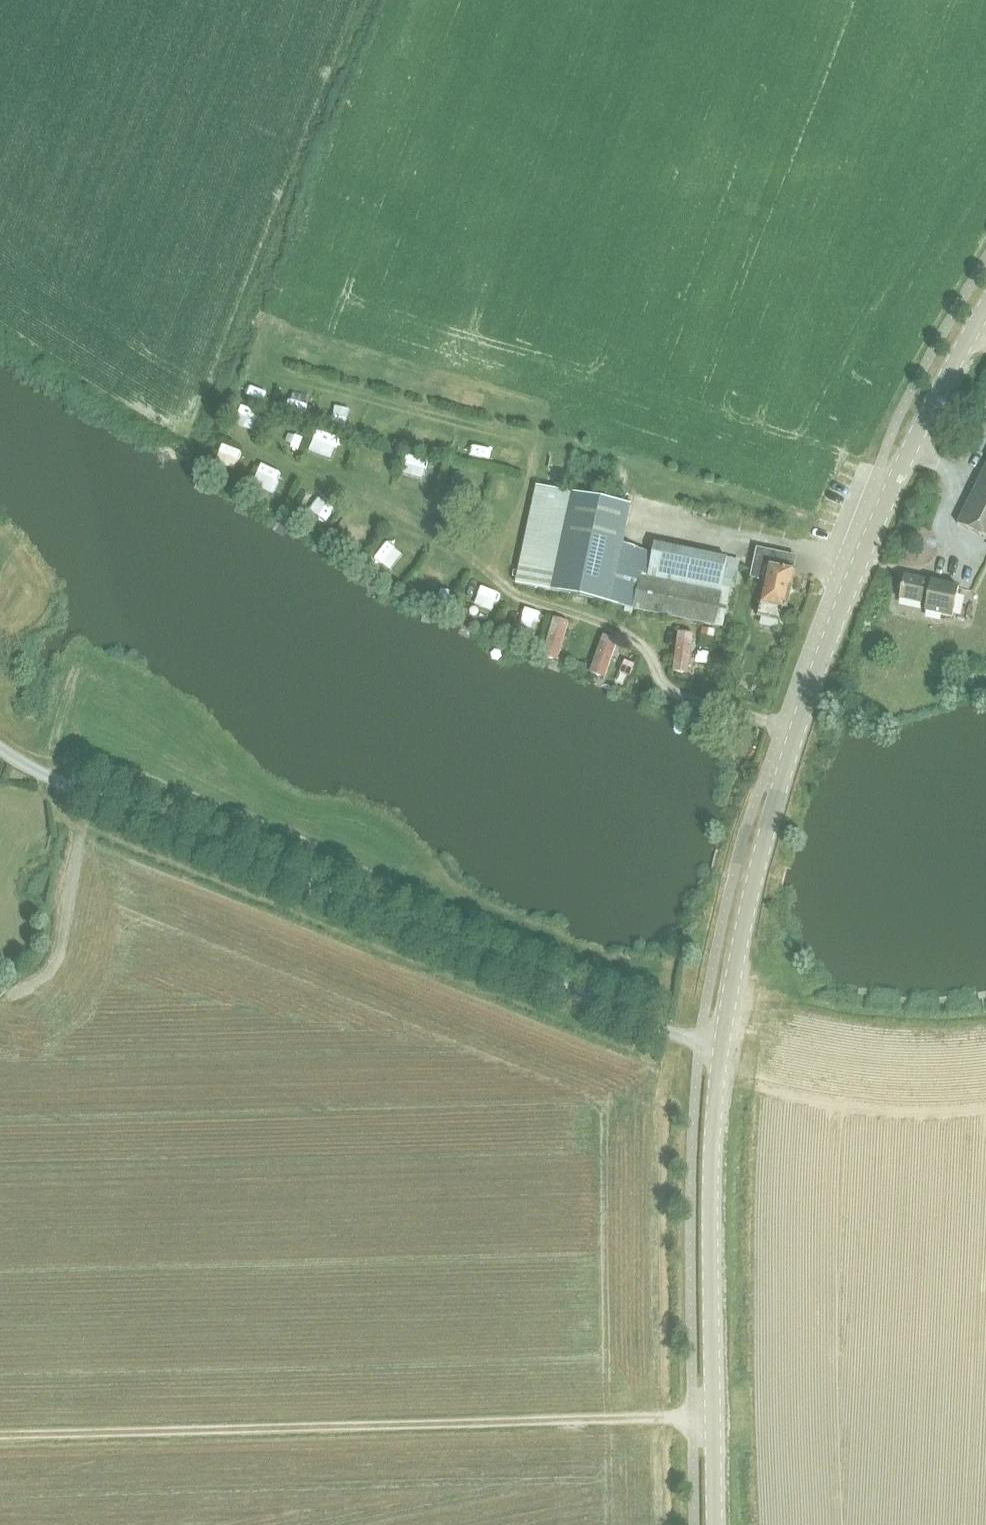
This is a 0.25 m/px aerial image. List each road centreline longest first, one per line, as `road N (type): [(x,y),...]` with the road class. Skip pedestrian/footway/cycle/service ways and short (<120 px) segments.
road 1 (unclassified): [(715,1524),(712,1152),(721,1045),(759,864),(861,558),(985,308)]

